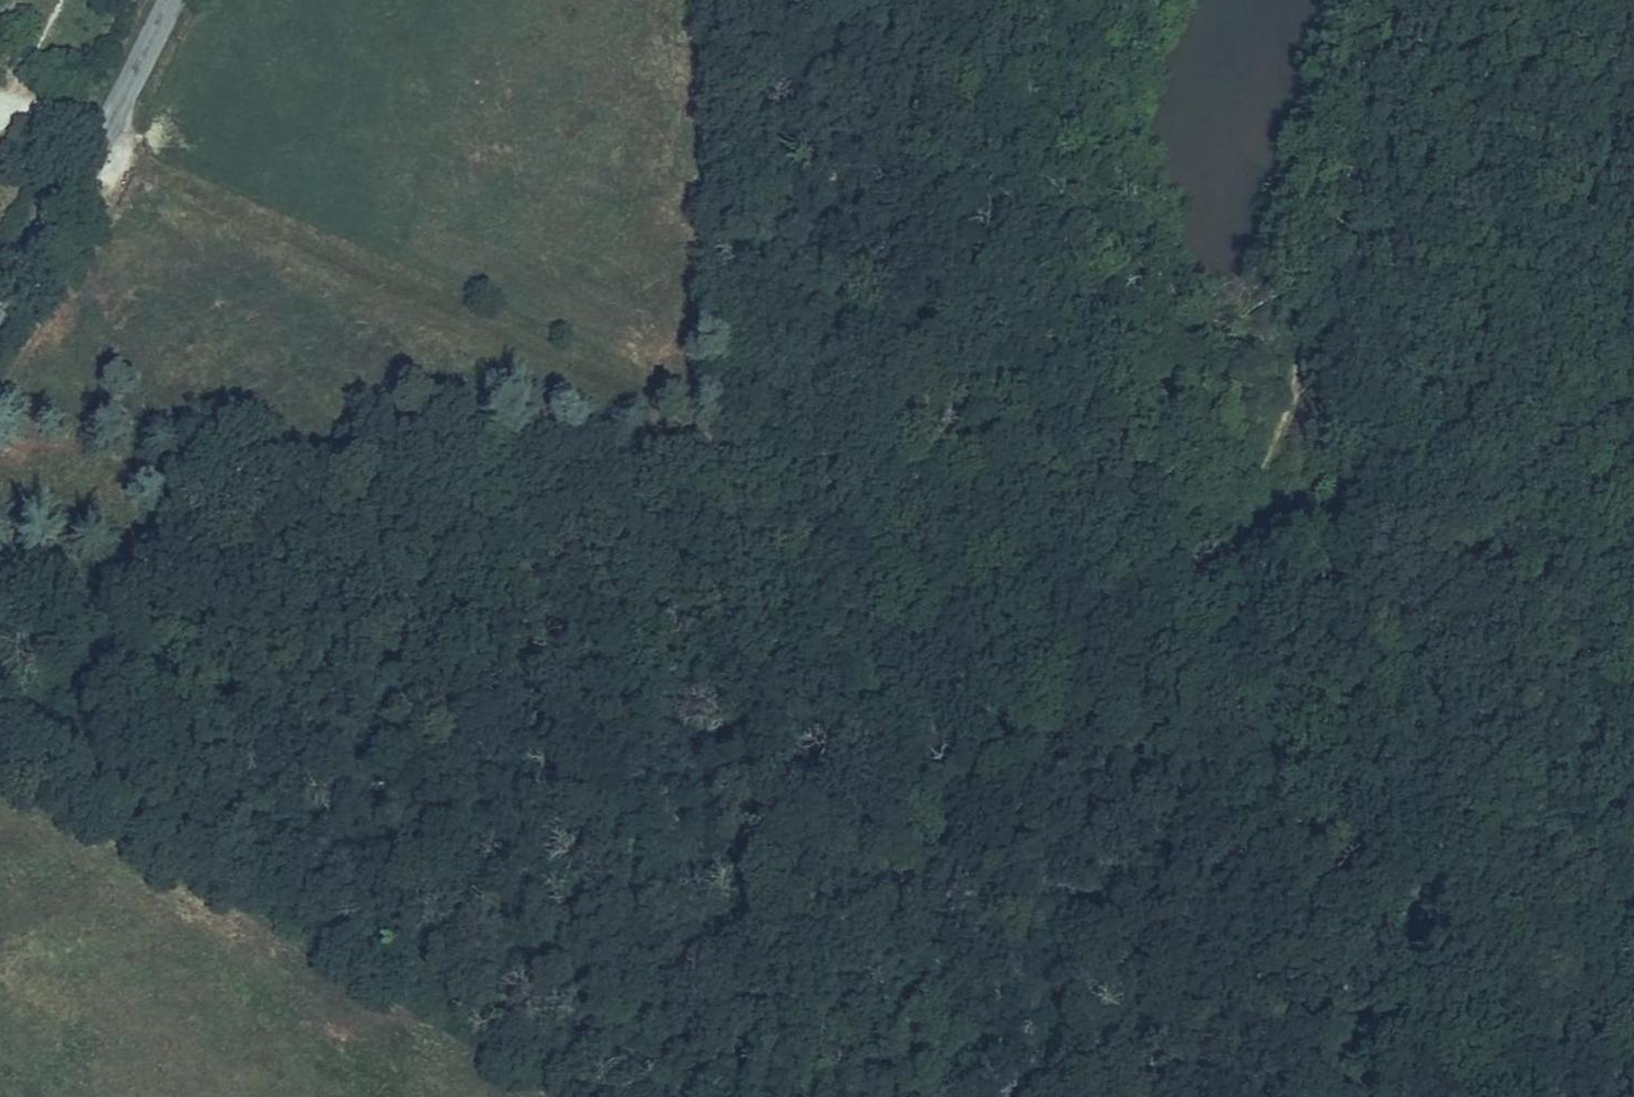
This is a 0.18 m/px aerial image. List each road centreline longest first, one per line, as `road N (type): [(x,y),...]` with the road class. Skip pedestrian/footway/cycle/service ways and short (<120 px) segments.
road 1 (residential): [(0,317),(98,158),(168,0)]

